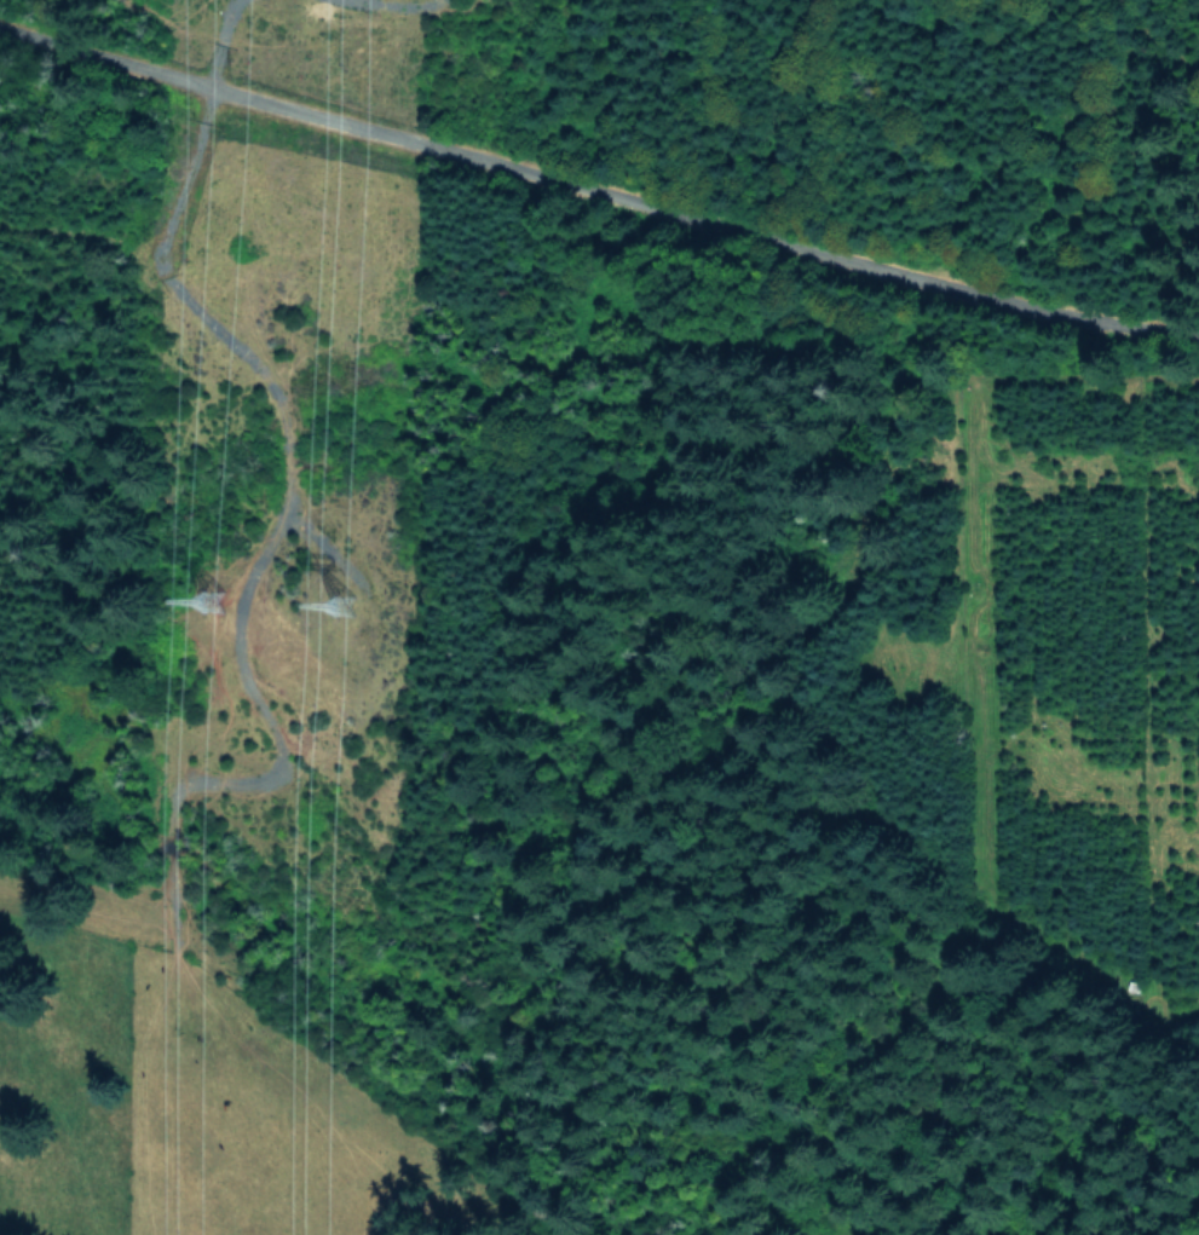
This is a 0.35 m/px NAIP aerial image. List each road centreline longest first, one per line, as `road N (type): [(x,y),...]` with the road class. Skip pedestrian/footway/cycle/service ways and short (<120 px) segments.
road 1 (residential): [(0,29),(1136,327),(1198,331)]

